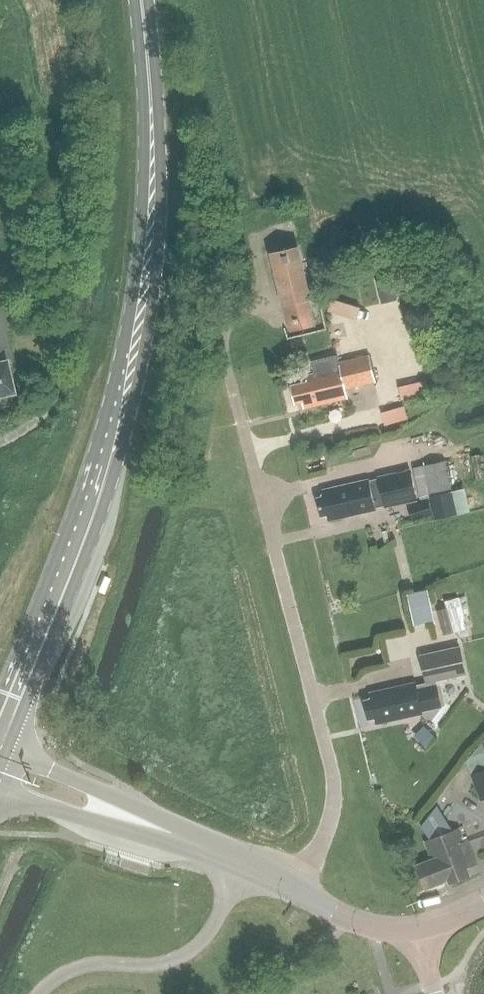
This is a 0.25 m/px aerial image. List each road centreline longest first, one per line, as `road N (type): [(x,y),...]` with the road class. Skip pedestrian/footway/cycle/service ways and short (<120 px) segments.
road 1 (primary): [(0,733),(145,317),(158,165),(142,0)]
road 2 (unclassified): [(298,888),(328,829),(333,772),(218,320)]
road 3 (unclassified): [(41,993),(86,967),(155,966),(192,950),(244,862)]
road 4 (secondary): [(244,862),(0,769)]
road 5 (secondary): [(419,932),(393,934),(354,922),(298,888)]

